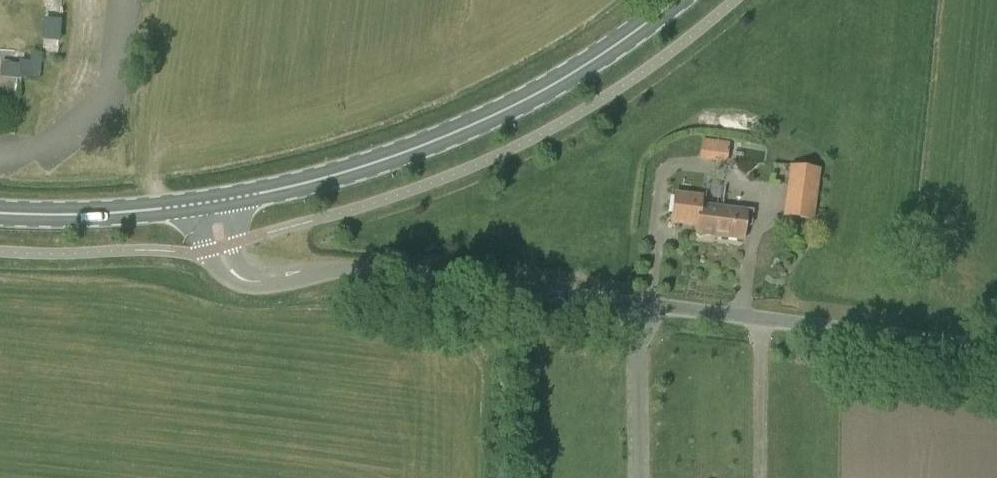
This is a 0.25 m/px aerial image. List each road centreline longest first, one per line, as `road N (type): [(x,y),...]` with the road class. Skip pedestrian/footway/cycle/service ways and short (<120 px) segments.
road 1 (unclassified): [(996,351),(395,272),(245,282),(225,263),(216,203)]
road 2 (primary): [(216,203),(346,174),(518,105),(582,72),(678,0)]
road 3 (primary): [(0,213),(216,203)]

